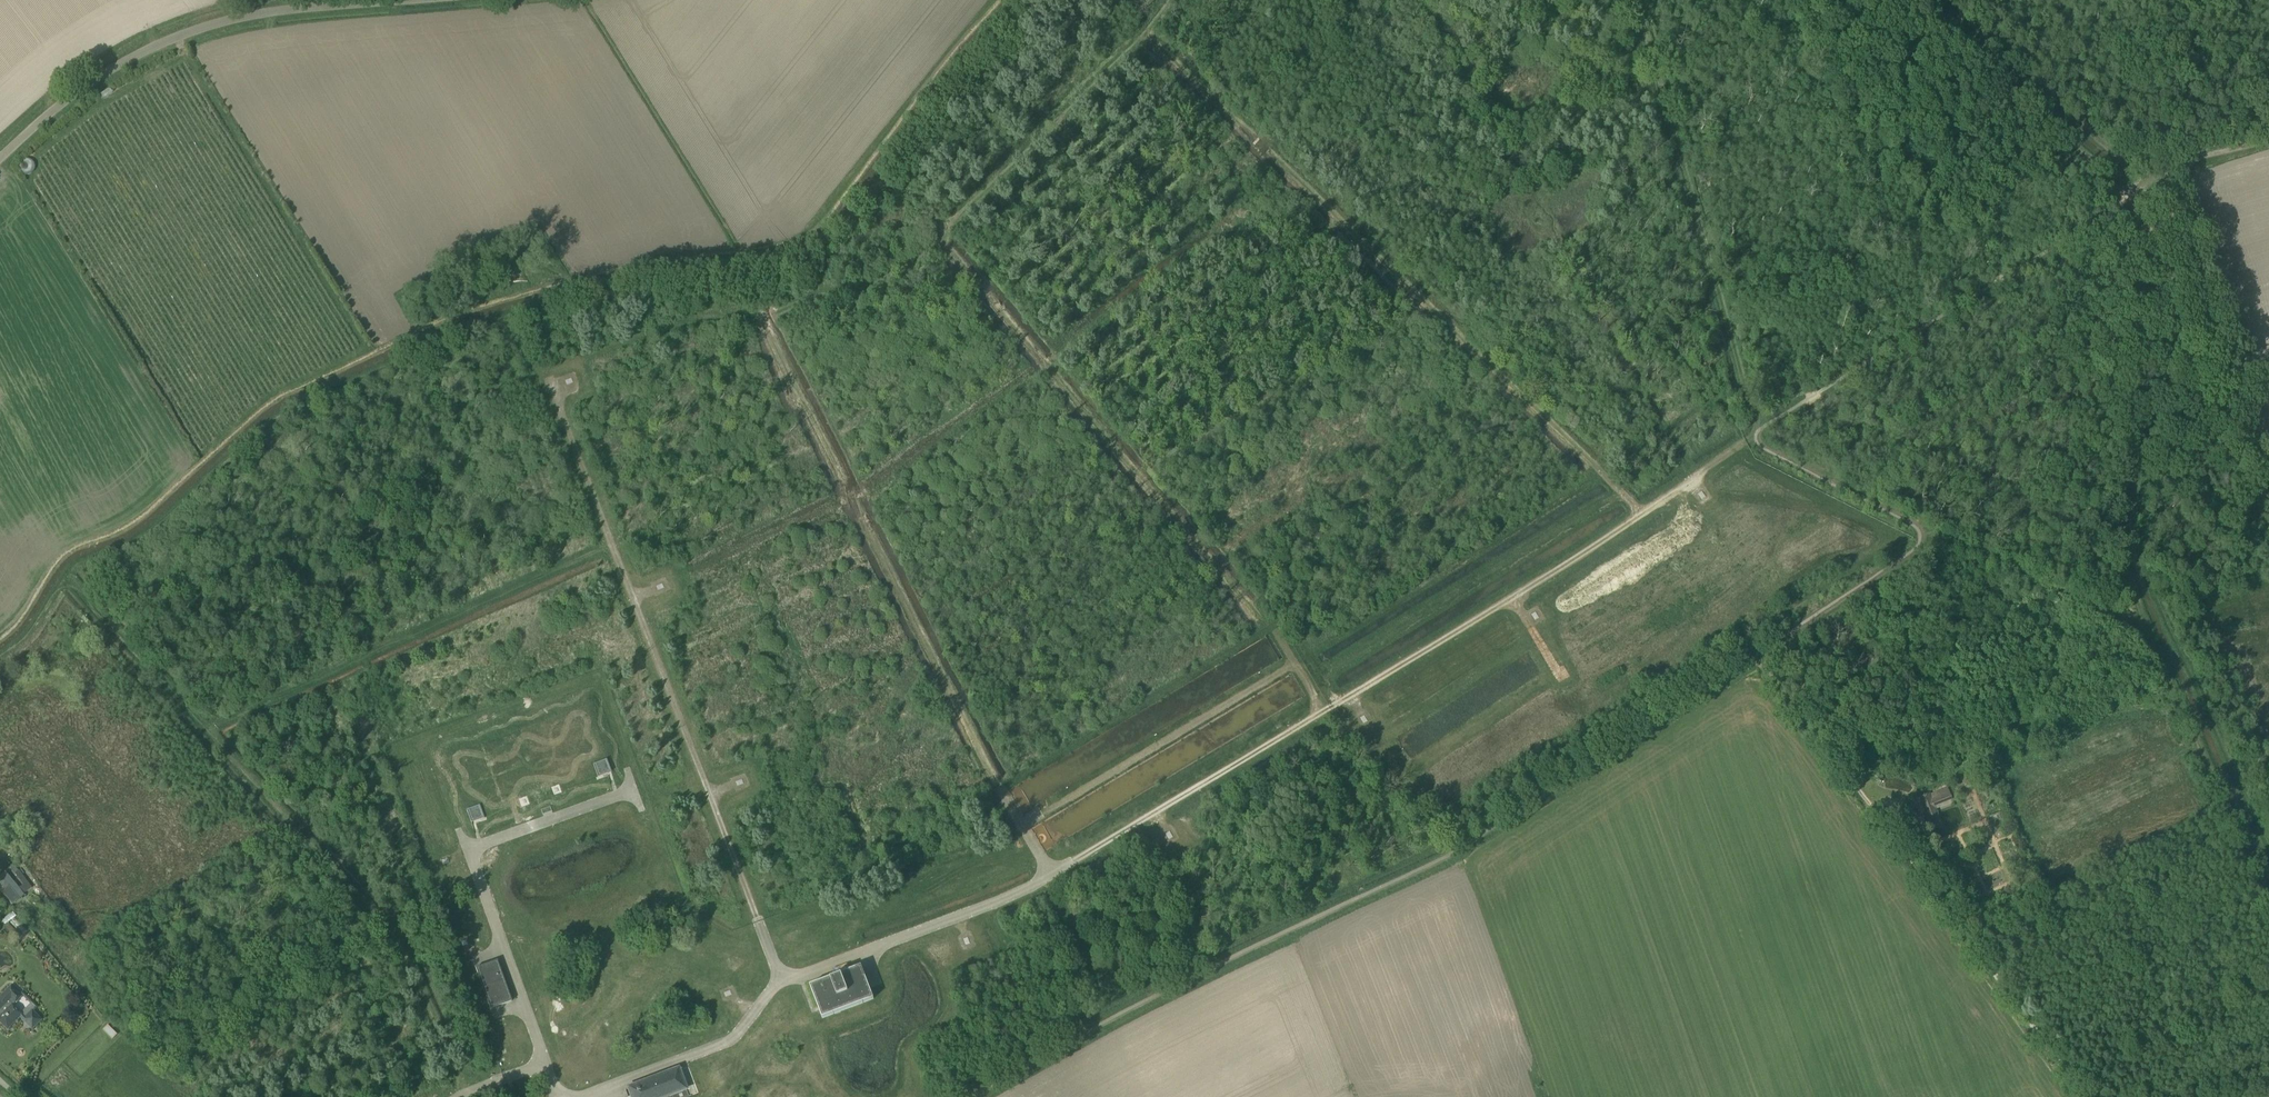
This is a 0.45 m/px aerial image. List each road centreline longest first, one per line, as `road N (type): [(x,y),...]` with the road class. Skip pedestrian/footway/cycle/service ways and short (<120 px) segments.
road 1 (track): [(385,632),(391,550),(508,384),(595,337),(666,314),(861,287),(917,262),(1146,36),(1169,0)]
road 2 (track): [(1122,12),(1646,514)]
road 3 (unclassified): [(780,980),(542,361)]
road 4 (unclassified): [(1321,712),(1280,641),(941,238)]
road 5 (track): [(1694,478),(1422,0)]
road 6 (track): [(1756,656),(2085,1096)]
road 7 (track): [(999,787),(755,301)]
road 8 (unclassified): [(1321,712),(1646,514),(1741,444)]
road 9 (track): [(1636,0),(1757,423),(1741,444)]
road 10 (track): [(2142,628),(2121,502),(2153,373),(2157,301),(2125,201)]
road 11 (unclassified): [(630,793),(474,853),(544,1063)]
road 12 (unclassified): [(0,154),(87,79),(169,31),(265,6),(342,0)]
road 13 (unclassified): [(1051,876),(1321,712)]
road 14 (track): [(2268,907),(2142,628)]
road 15 (unclassified): [(780,980),(803,979),(1051,876)]
road 16 (track): [(1932,0),(1954,40),(2103,171),(2125,201)]
road 17 (unclassified): [(583,1096),(725,1045),(780,980)]
road 18 (track): [(2268,139),(2137,184),(2125,201)]

